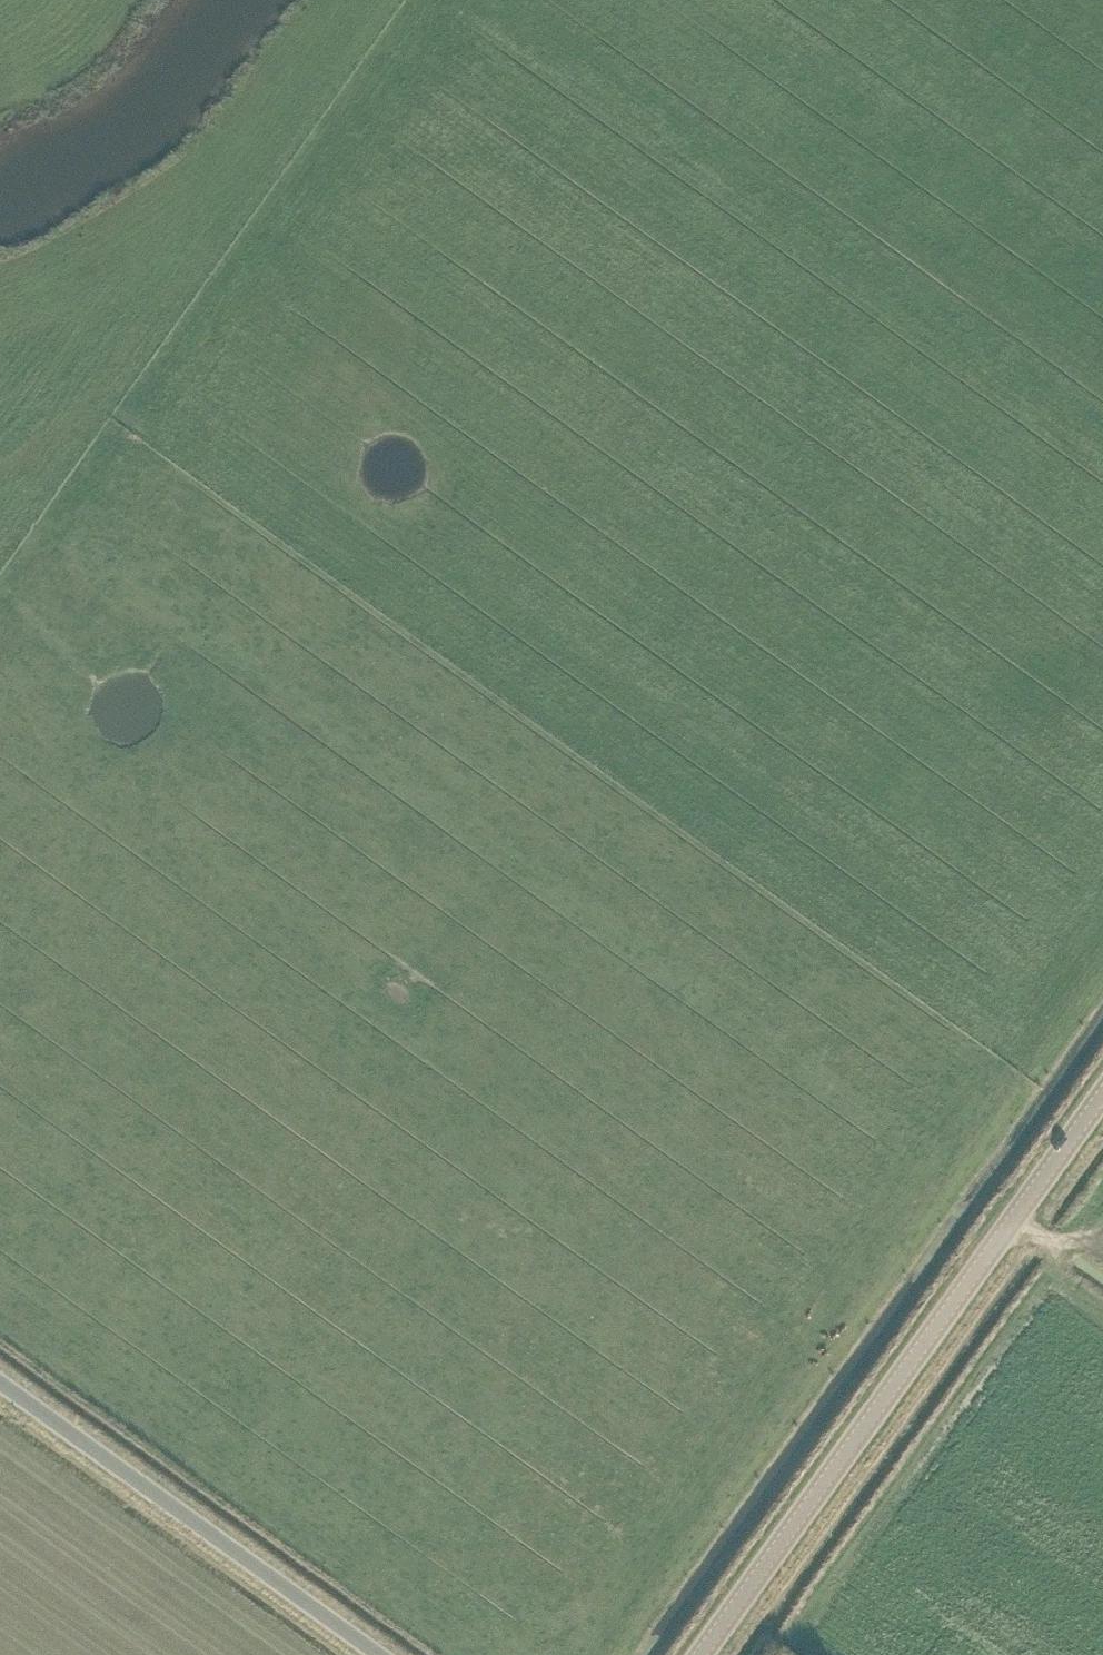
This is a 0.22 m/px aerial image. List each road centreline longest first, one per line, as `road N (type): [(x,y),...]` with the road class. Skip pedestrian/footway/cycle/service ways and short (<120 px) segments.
road 1 (unclassified): [(695,1654),(1102,1088)]
road 2 (unclassified): [(382,1654),(0,1385)]

